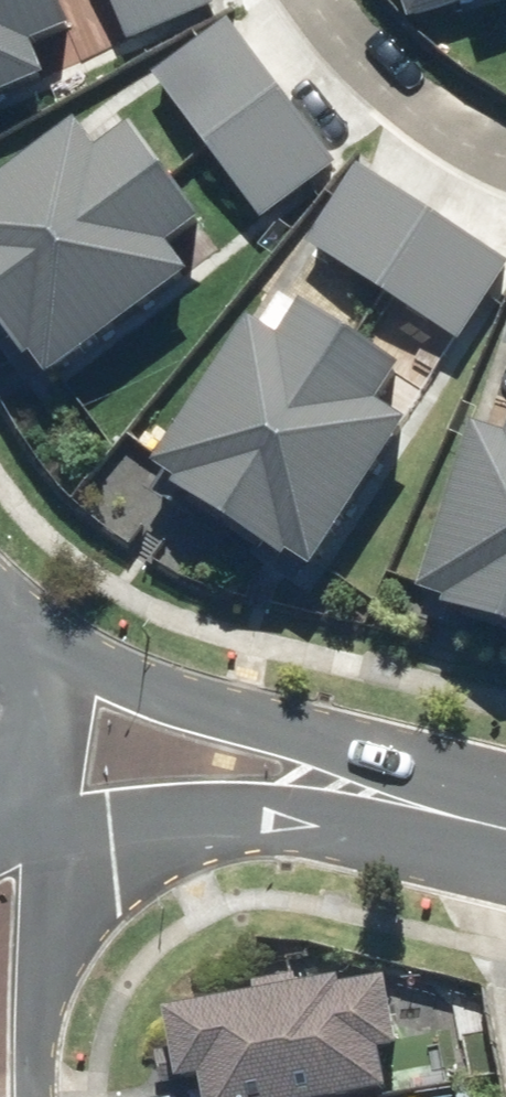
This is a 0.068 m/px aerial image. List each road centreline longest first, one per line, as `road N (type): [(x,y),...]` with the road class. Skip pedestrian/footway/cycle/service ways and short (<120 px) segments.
road 1 (tertiary): [(505,836),(30,734)]

